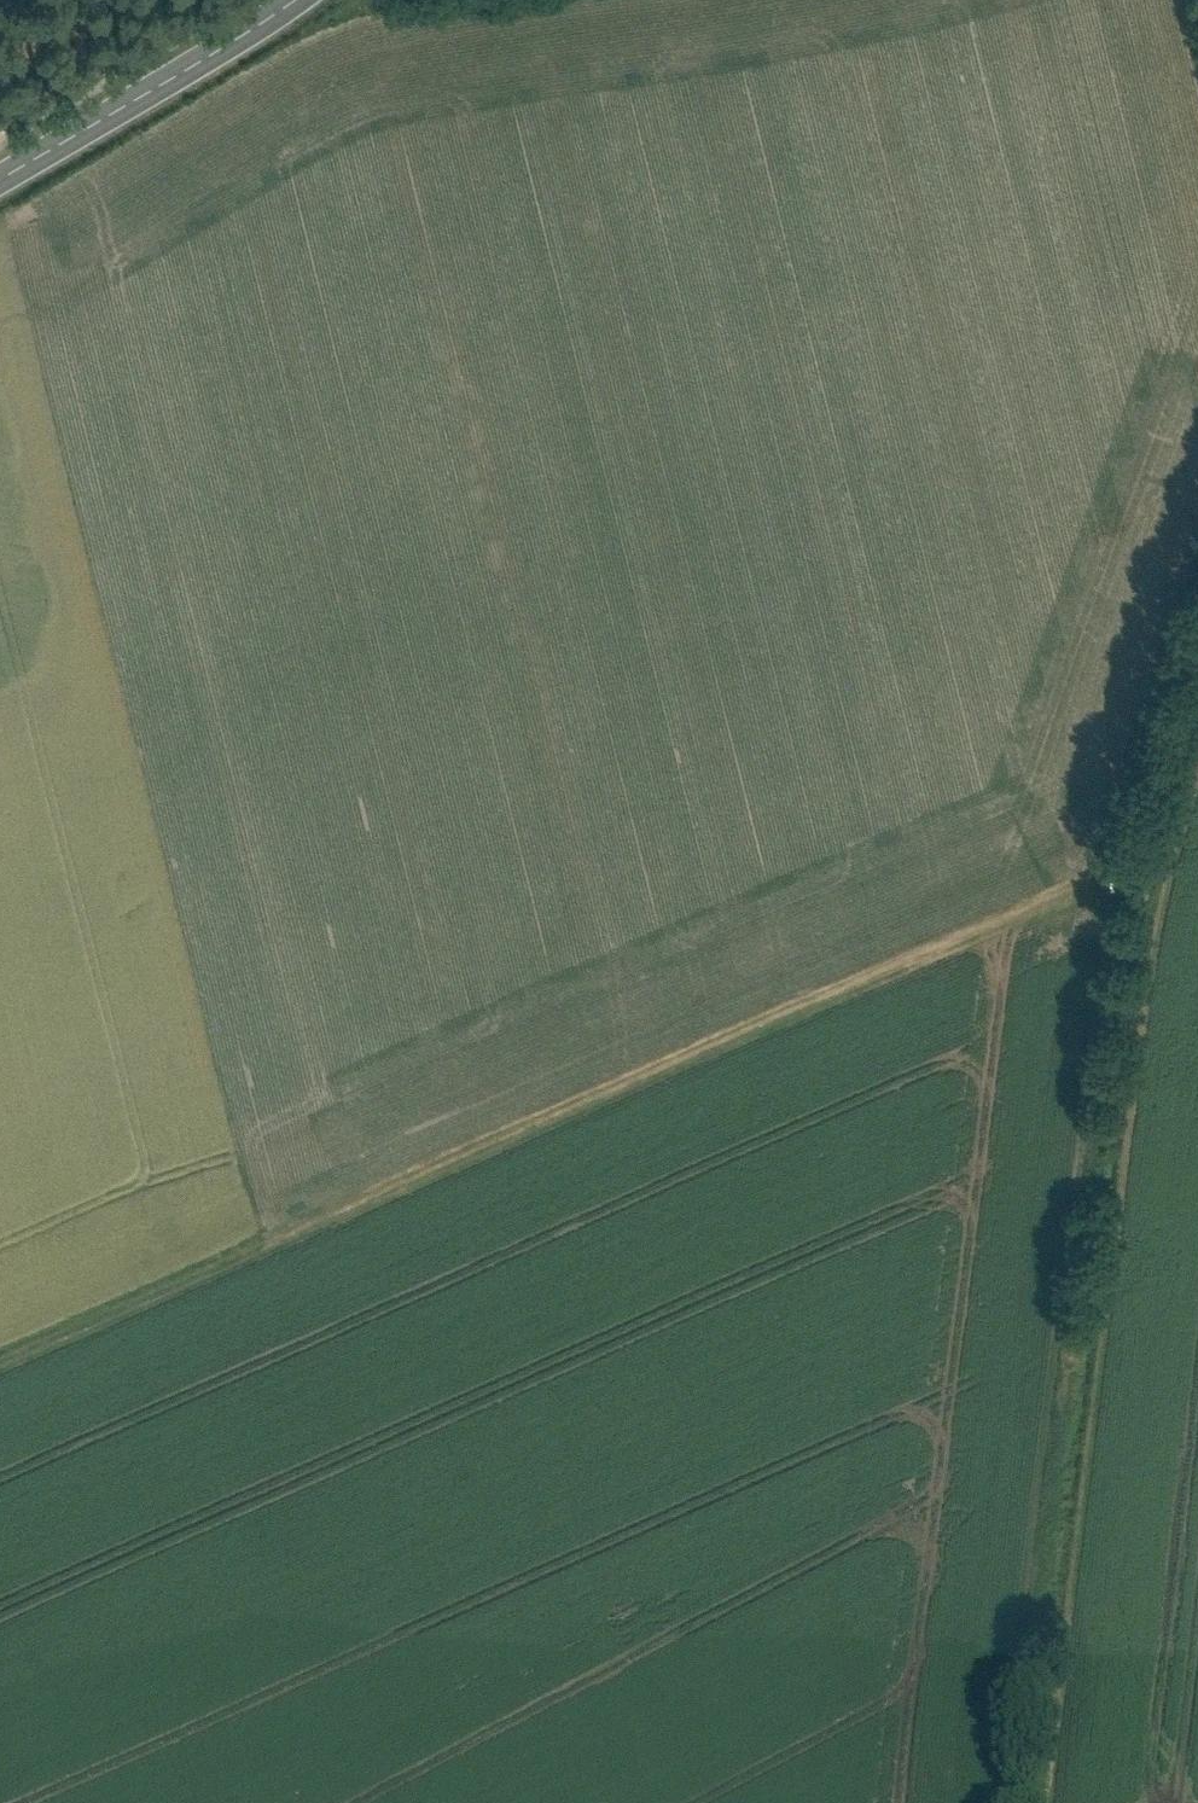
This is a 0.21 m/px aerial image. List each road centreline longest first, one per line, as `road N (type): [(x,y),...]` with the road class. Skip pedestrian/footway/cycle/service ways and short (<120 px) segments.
road 1 (tertiary): [(296,0),(0,182)]

